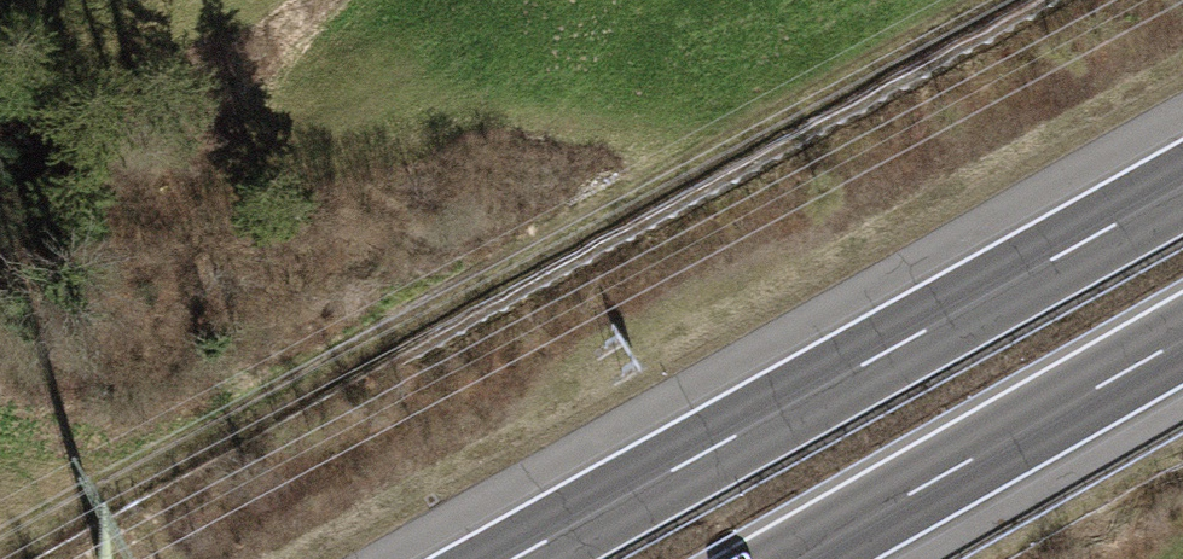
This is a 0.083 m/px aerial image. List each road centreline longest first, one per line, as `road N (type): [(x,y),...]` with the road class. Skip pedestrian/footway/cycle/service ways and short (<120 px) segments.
road 1 (track): [(12,558),(1003,0)]
road 2 (motorway): [(1182,185),(509,558)]
road 3 (motorway): [(800,558),(1182,341)]

